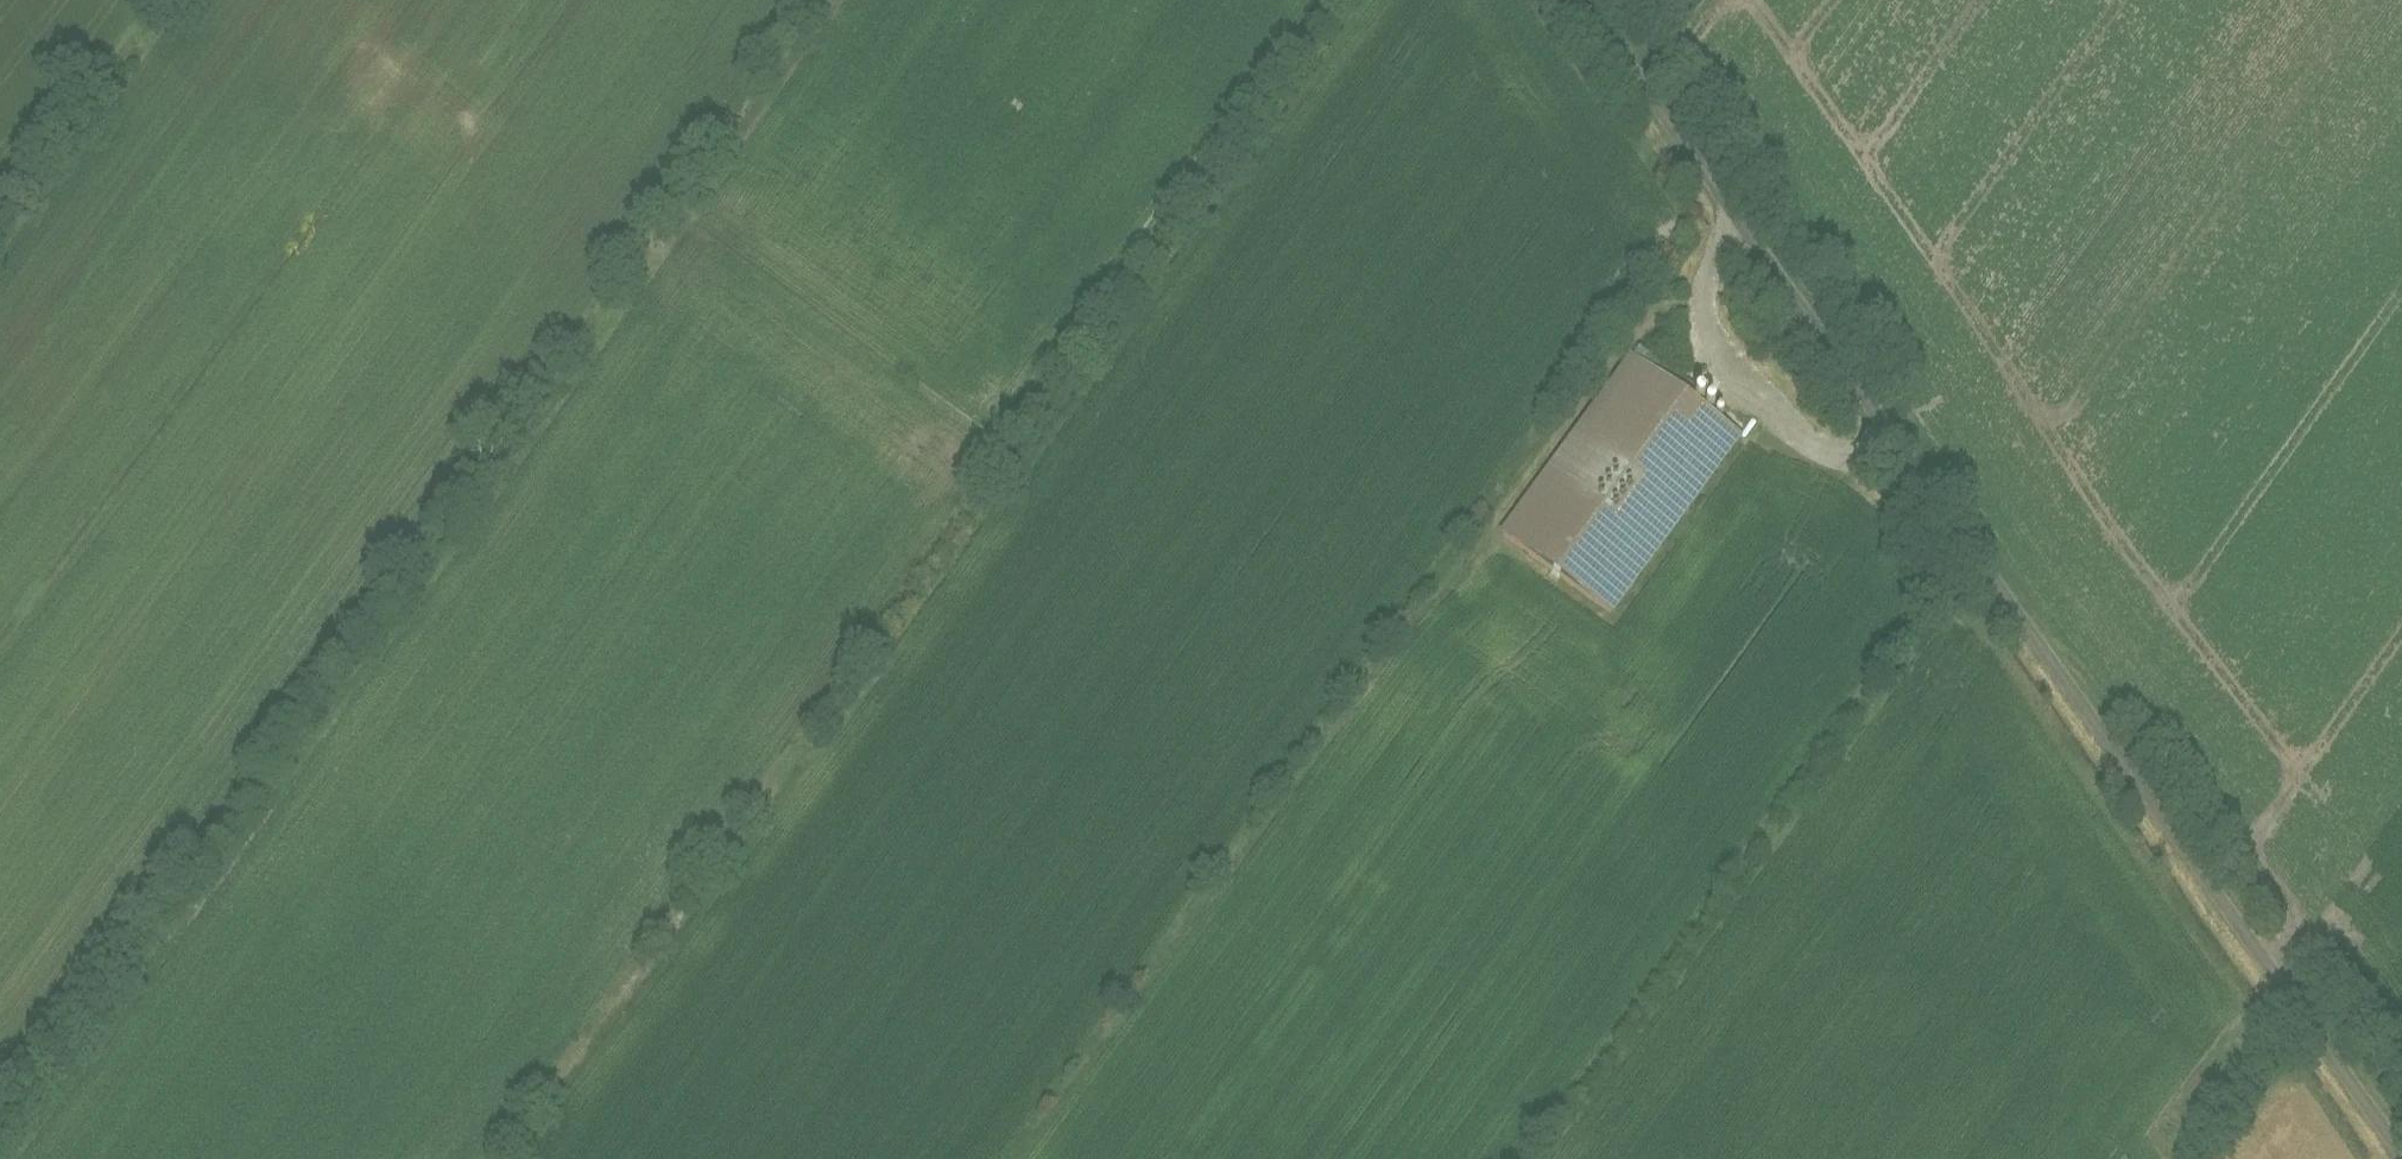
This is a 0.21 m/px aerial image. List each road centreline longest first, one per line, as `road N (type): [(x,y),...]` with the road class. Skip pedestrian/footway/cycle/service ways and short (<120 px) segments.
road 1 (residential): [(2401,1157),(1577,0)]

